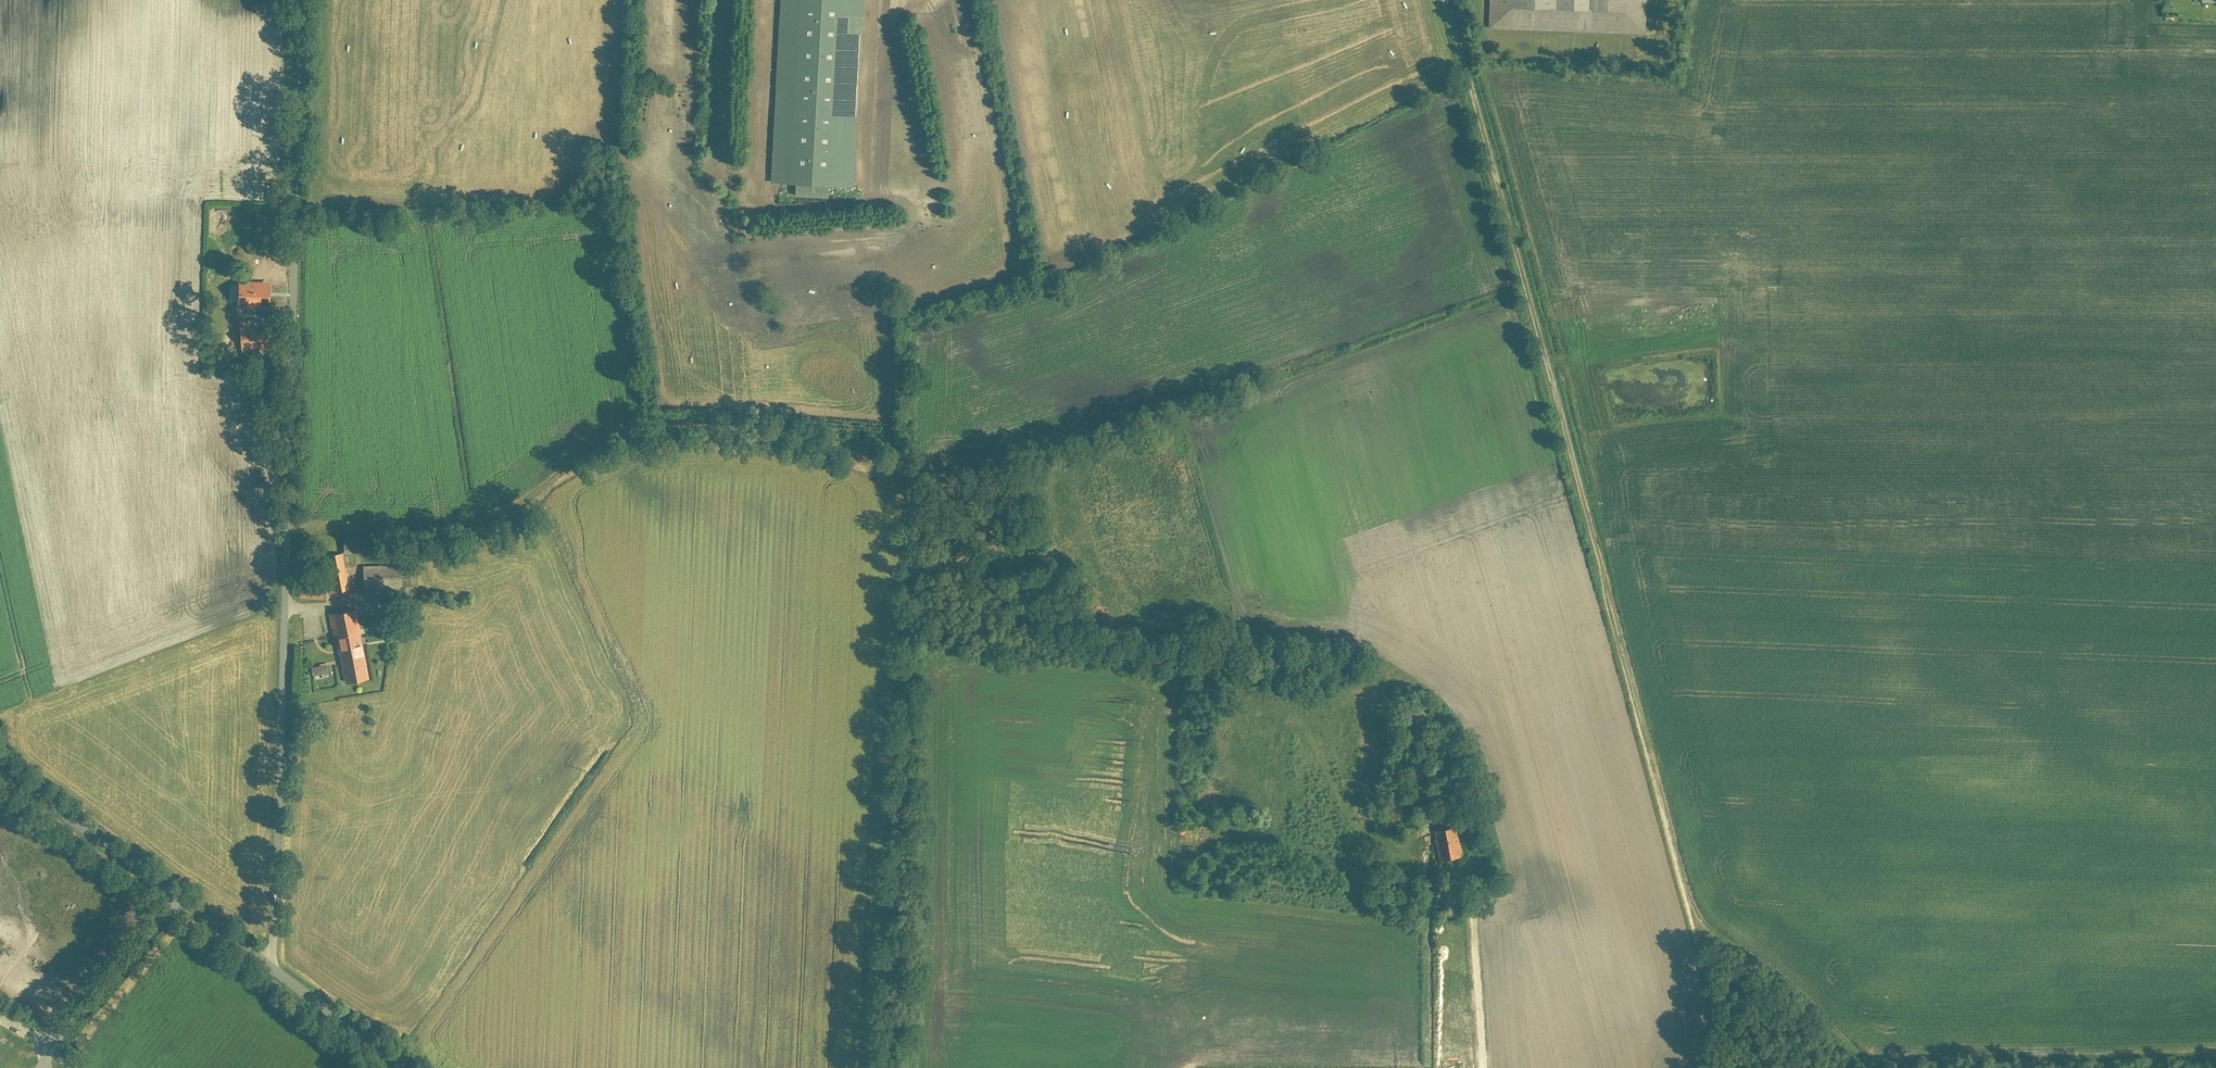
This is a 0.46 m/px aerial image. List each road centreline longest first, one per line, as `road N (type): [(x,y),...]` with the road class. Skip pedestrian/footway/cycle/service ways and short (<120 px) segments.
road 1 (residential): [(268,967),(284,716),(303,0)]
road 2 (track): [(1447,0),(1606,572)]
road 3 (track): [(1606,572),(1699,910),(1726,942),(1752,954),(1882,1067)]
road 4 (unclassified): [(0,767),(268,967)]
road 5 (track): [(1484,1067),(1470,884)]
road 6 (unclassified): [(268,967),(401,1067)]

